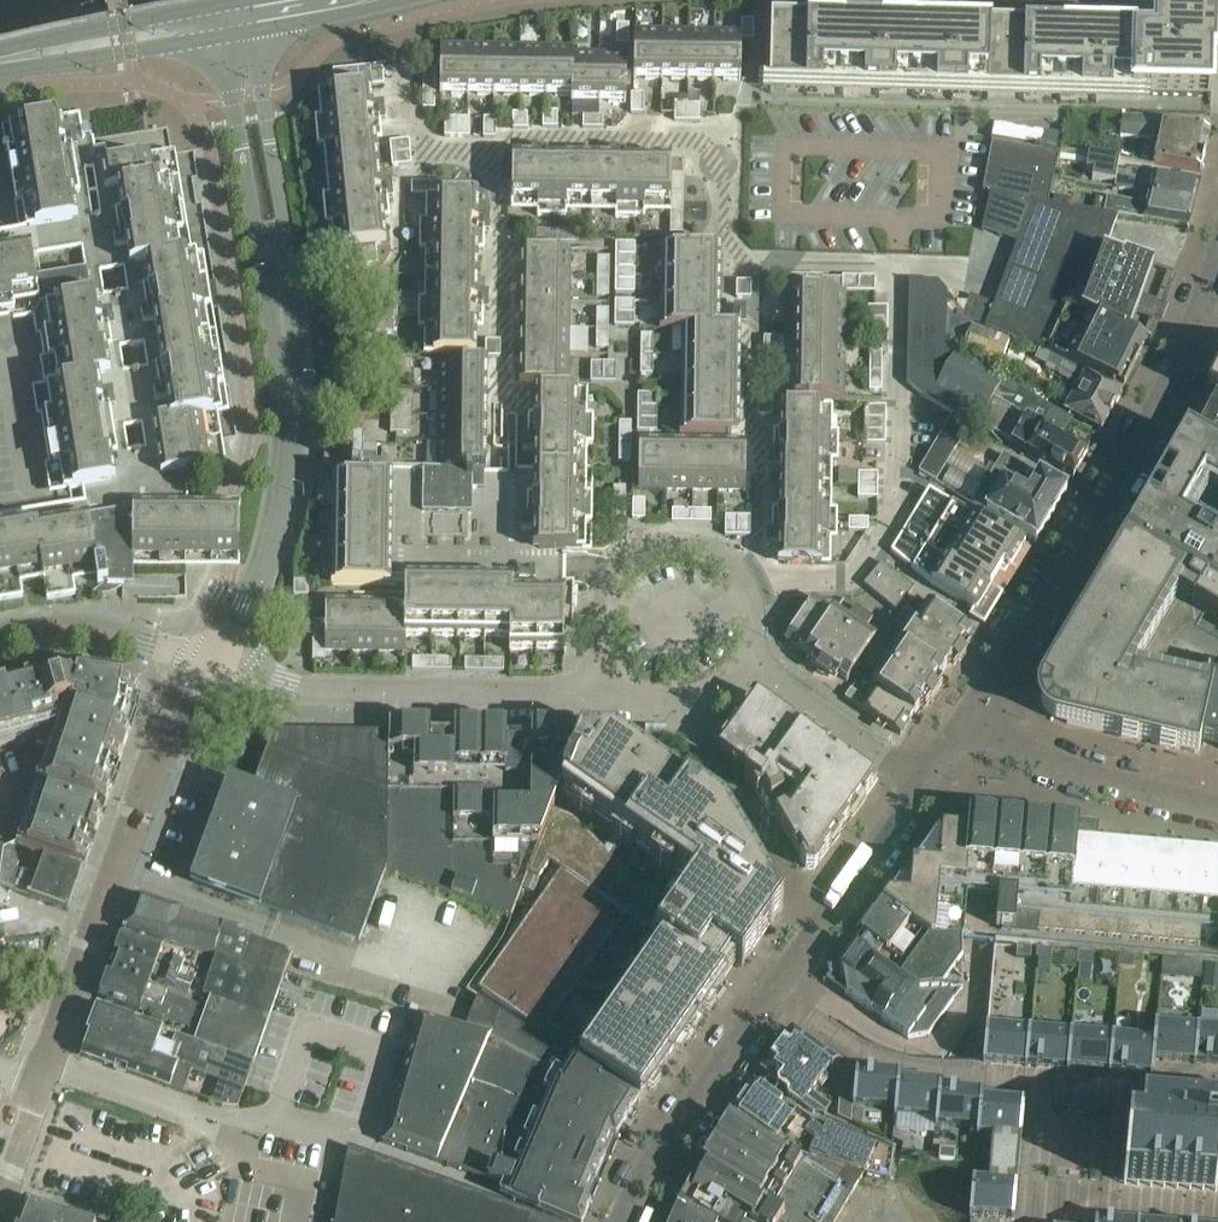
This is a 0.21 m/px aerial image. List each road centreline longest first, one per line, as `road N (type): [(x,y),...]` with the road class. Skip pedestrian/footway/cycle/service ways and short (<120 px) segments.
road 1 (residential): [(921,785),(641,1186),(625,1221)]
road 2 (residential): [(744,588),(764,578),(839,580),(858,570),(893,513),(901,221)]
road 3 (residential): [(39,1088),(149,775),(215,667)]
road 4 (residential): [(615,677),(586,698),(472,698),(297,691),(215,667)]
road 5 (residential): [(215,667),(270,545),(293,446),(280,296)]
road 6 (residential): [(1010,657),(1145,434),(1196,326)]
road 7 (residential): [(280,296),(283,216),(251,32)]
road 8 (residential): [(221,38),(252,223),(280,296)]
road 9 (residential): [(744,588),(728,568),(681,547),(630,559),(611,577),(595,625),(615,677)]
road 10 (residential): [(1197,805),(1043,761),(970,718)]
road 11 (secondary): [(231,5),(0,52)]
road 12 (secondary): [(0,72),(221,38)]
road 13 (residential): [(215,667),(81,627),(0,635)]
road 14 (residential): [(921,785),(744,662)]
road 15 (secondary): [(251,32),(415,0)]
road 16 (residential): [(615,677),(641,696),(680,704),(705,697),(744,662)]

